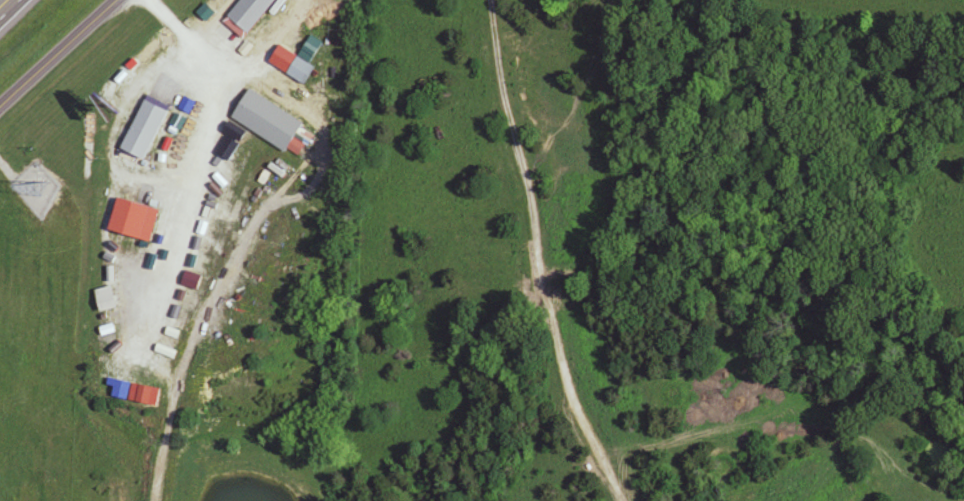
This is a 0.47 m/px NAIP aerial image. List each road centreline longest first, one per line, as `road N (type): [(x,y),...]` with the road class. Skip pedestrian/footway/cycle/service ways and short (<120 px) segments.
road 1 (residential): [(493,0),(500,86),(565,375),(574,407),(629,500)]
road 2 (tertiary): [(0,101),(114,0)]

